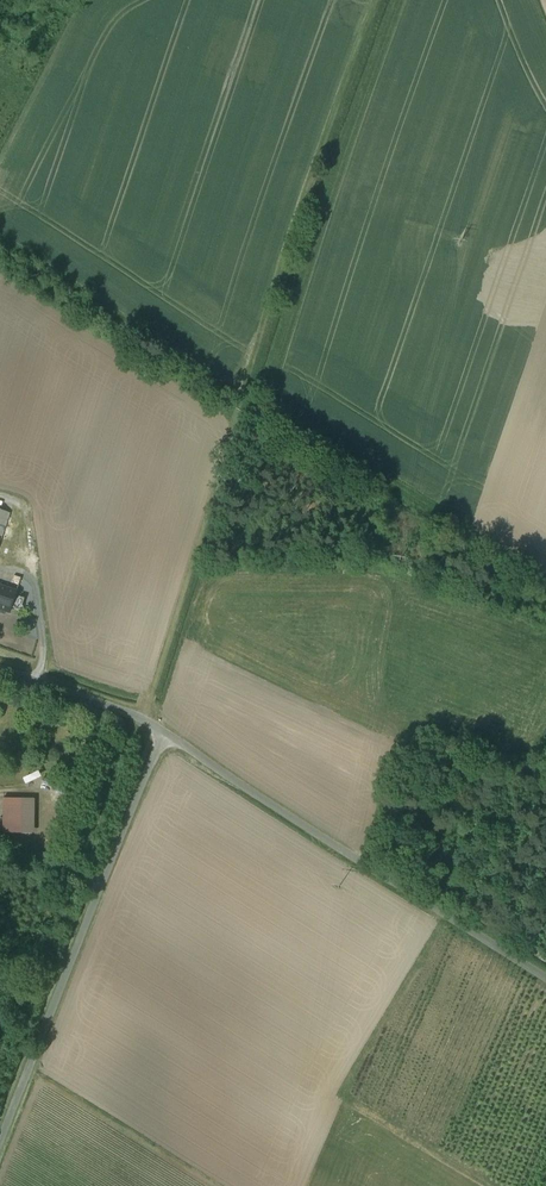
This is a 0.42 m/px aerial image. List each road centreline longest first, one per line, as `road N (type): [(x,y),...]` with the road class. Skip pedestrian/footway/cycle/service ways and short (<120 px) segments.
road 1 (unclassified): [(545,978),(162,734)]
road 2 (unclassified): [(162,734),(0,1152)]
road 3 (unclassified): [(0,668),(111,706),(162,734)]

